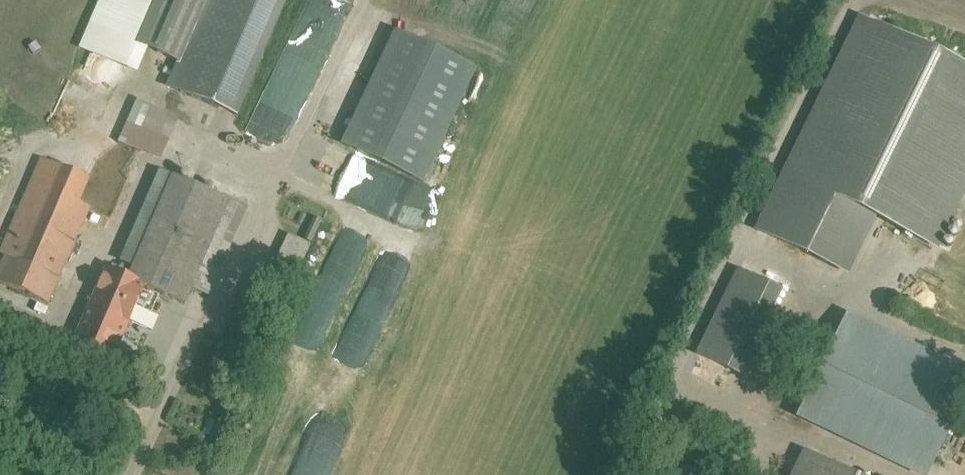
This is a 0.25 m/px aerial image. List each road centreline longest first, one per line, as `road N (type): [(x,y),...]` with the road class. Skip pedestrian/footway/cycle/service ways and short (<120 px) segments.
road 1 (track): [(364,0),(279,176)]

